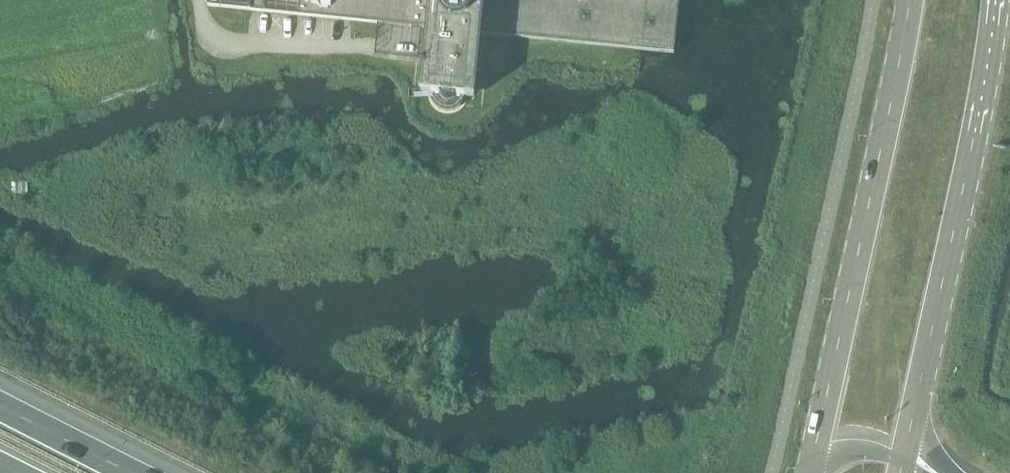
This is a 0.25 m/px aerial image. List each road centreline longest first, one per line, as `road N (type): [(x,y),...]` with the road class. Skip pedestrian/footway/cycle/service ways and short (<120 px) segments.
road 1 (secondary): [(904,0),(810,472)]
road 2 (secondary): [(905,462),(978,128),(997,0)]
road 3 (track): [(481,33),(493,70),(526,76),(588,65),(611,75),(634,127),(627,154)]
road 4 (motorway): [(127,472),(0,406)]

